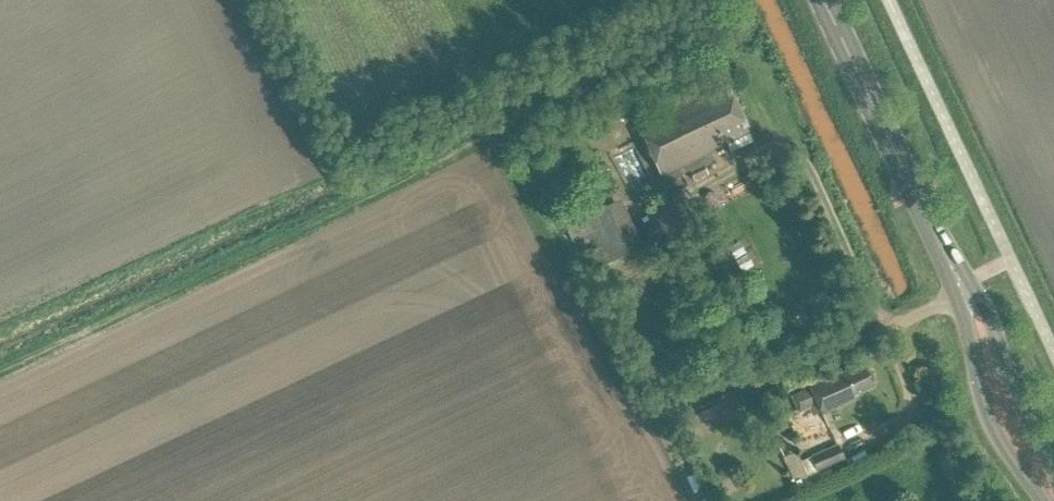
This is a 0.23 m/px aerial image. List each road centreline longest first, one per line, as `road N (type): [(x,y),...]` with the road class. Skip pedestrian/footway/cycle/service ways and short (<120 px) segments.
road 1 (primary): [(936,242),(976,385),(1039,500)]
road 2 (primary): [(936,242),(823,0)]
road 3 (primary): [(1053,468),(993,311),(936,242)]

